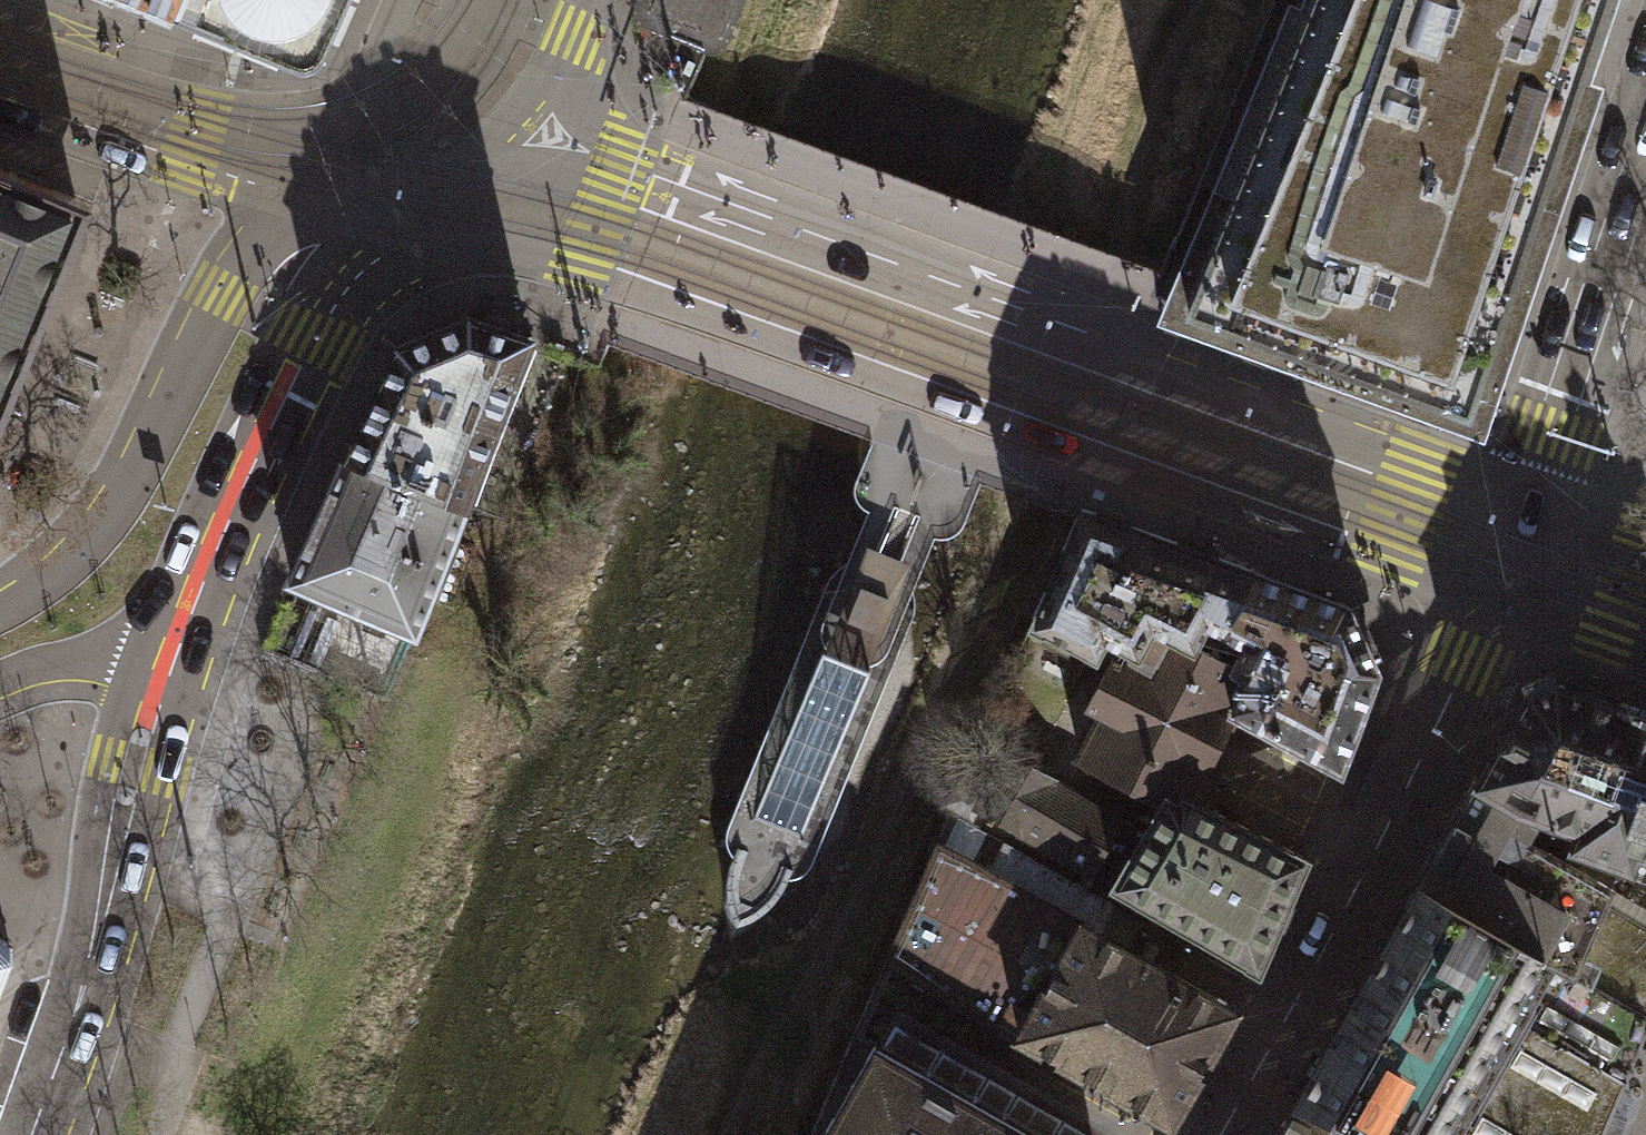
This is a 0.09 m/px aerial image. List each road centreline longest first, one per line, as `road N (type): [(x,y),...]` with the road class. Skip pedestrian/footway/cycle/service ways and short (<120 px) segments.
road 1 (tertiary): [(396,234),(574,272),(653,299),(1489,601)]
road 2 (tertiary): [(1526,500),(1122,360),(614,166),(497,142)]
road 3 (tertiary): [(1489,601),(1336,933),(1219,1134)]
road 4 (tertiary): [(159,671),(316,338),(396,234)]
road 5 (tertiary): [(286,210),(216,297),(117,494),(81,542),(0,603)]
road 6 (tertiary): [(45,1134),(93,974),(159,671)]
road 7 (tertiary): [(1645,129),(1526,500)]
road 8 (residential): [(0,72),(203,140),(238,178),(286,210)]
road 9 (tertiary): [(401,0),(322,163),(286,210)]
road 10 (tertiary): [(497,142),(286,210)]
road 11 (tertiary): [(1489,601),(1645,662)]
road 12 (tertiary): [(0,690),(67,670),(159,671)]
road 13 (tertiary): [(497,142),(573,0)]
road 14 (tertiary): [(396,234),(497,142)]
road 15 (tertiary): [(1645,540),(1526,500)]

